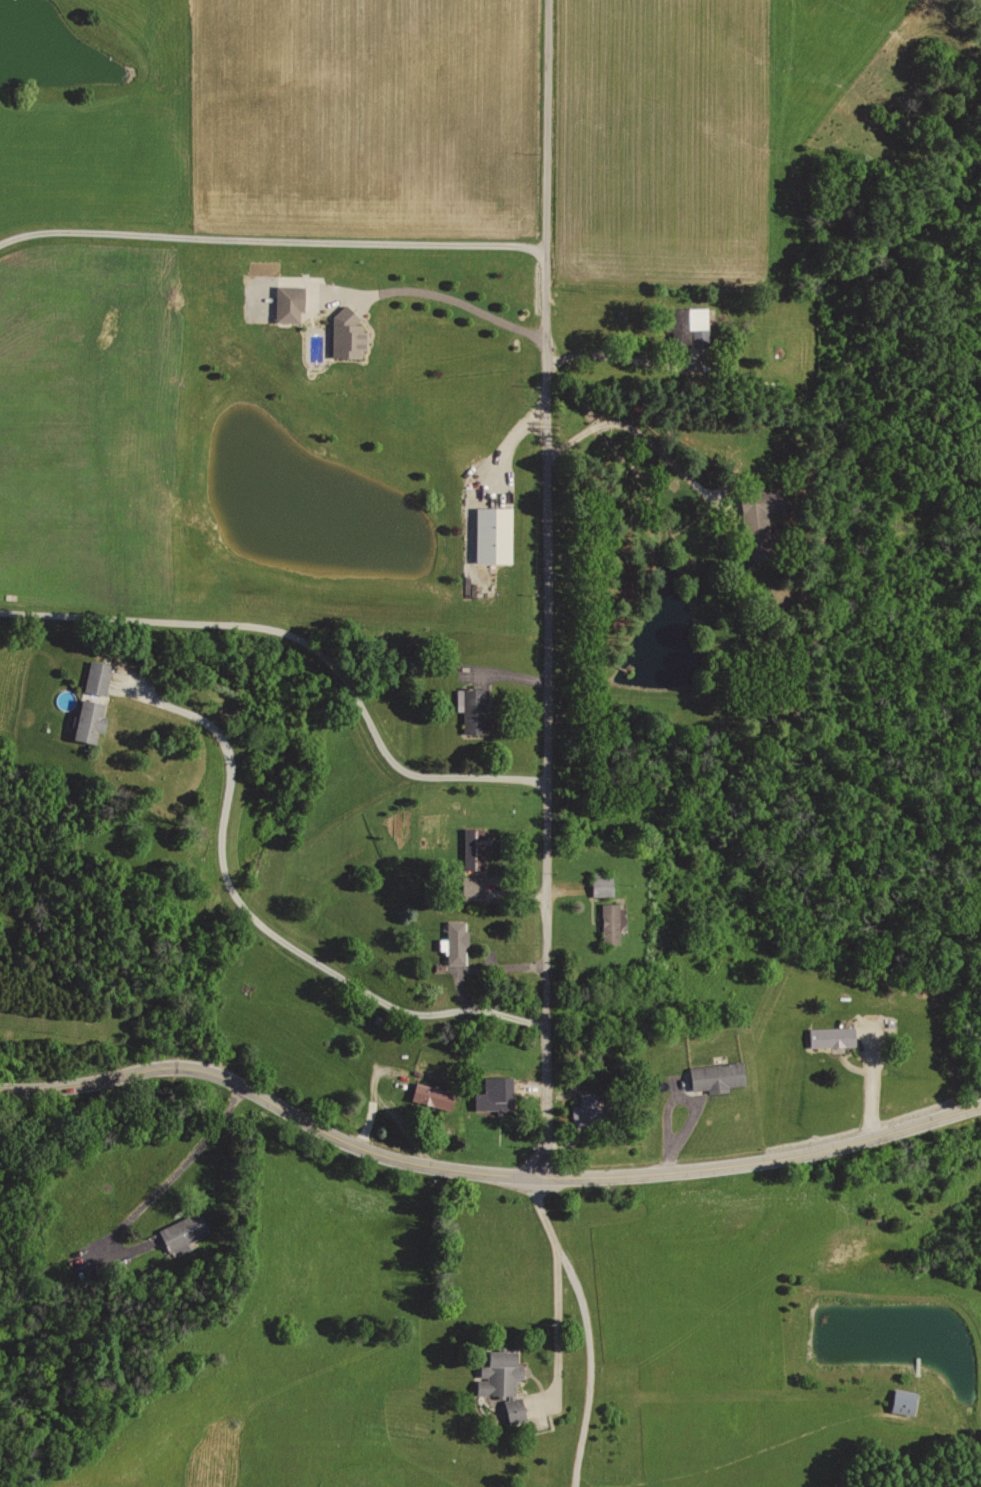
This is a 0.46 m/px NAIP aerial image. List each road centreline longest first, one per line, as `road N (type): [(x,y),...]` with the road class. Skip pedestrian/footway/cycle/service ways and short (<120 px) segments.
road 1 (residential): [(542,1175),(547,0)]
road 2 (secondary): [(980,1104),(805,1153),(574,1176),(393,1156),(190,1065),(0,1086)]

